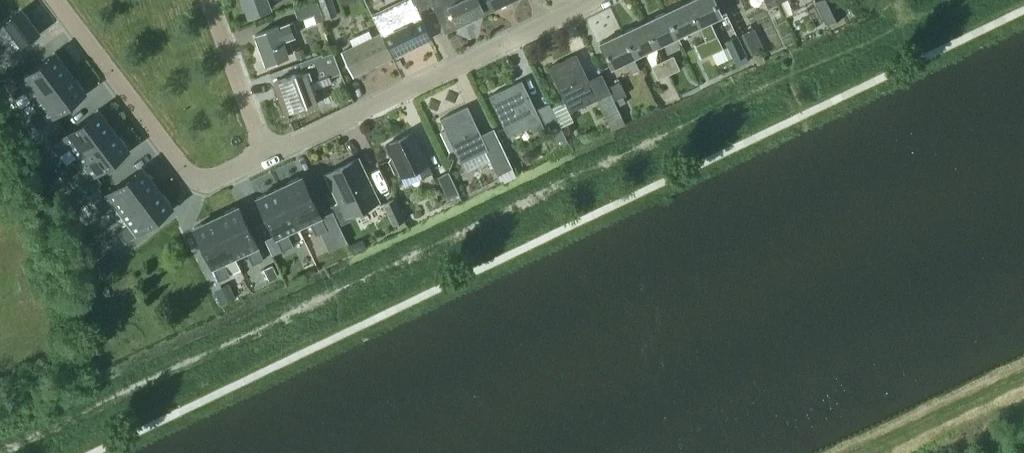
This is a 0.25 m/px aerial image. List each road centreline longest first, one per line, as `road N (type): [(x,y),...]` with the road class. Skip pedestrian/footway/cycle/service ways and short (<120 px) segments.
road 1 (residential): [(266,160),(595,0)]
road 2 (residential): [(266,160),(203,189),(186,184),(59,0)]
road 3 (track): [(862,452),(1023,377)]
road 4 (residential): [(204,0),(266,160)]

